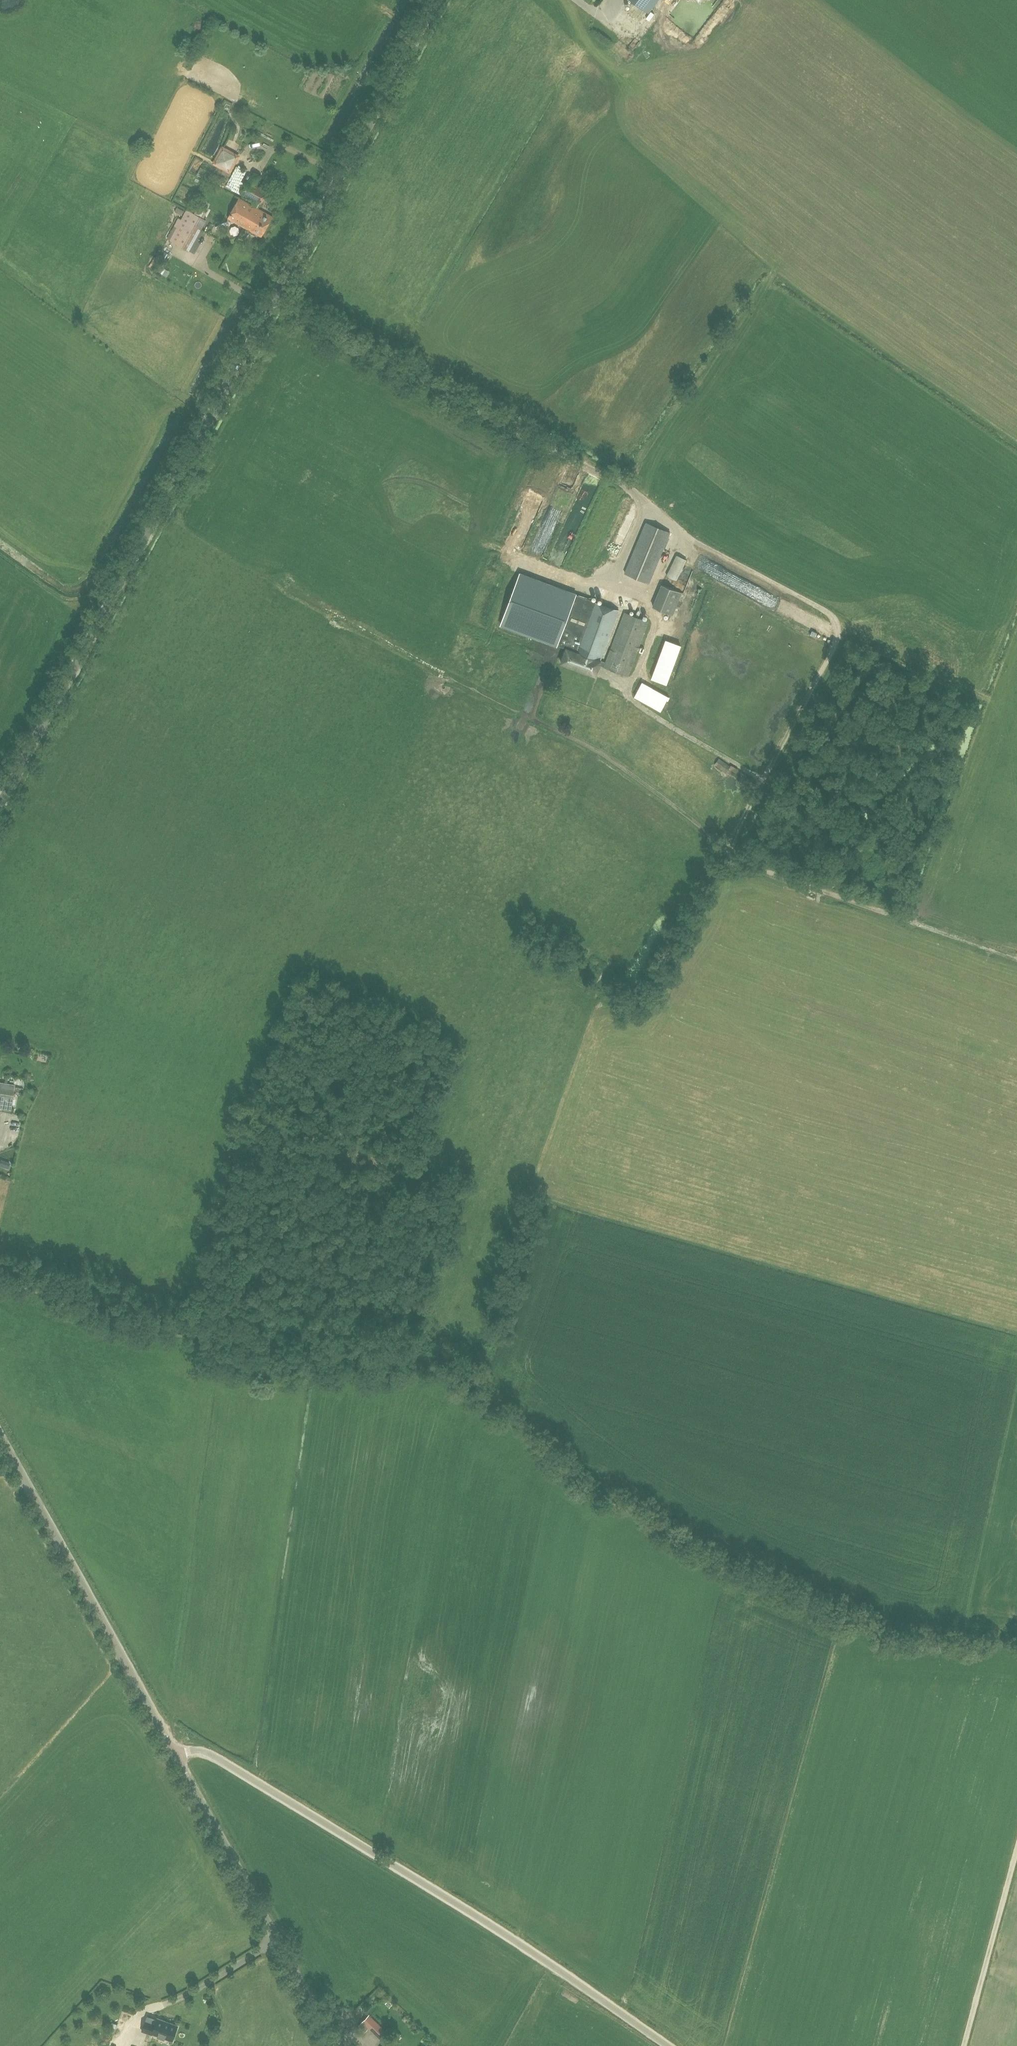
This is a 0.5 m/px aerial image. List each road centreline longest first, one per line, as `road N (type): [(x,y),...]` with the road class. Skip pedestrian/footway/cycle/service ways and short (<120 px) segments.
road 1 (track): [(1016,1636),(875,1625),(720,1558),(622,1503),(425,1358),(140,1330),(0,1282)]
road 2 (tertiary): [(0,804),(437,0)]
road 3 (unclassified): [(176,1755),(201,1751),(224,1764),(668,2045)]
road 4 (tertiary): [(176,1755),(0,1435)]
road 5 (tertiary): [(336,2045),(176,1755)]

